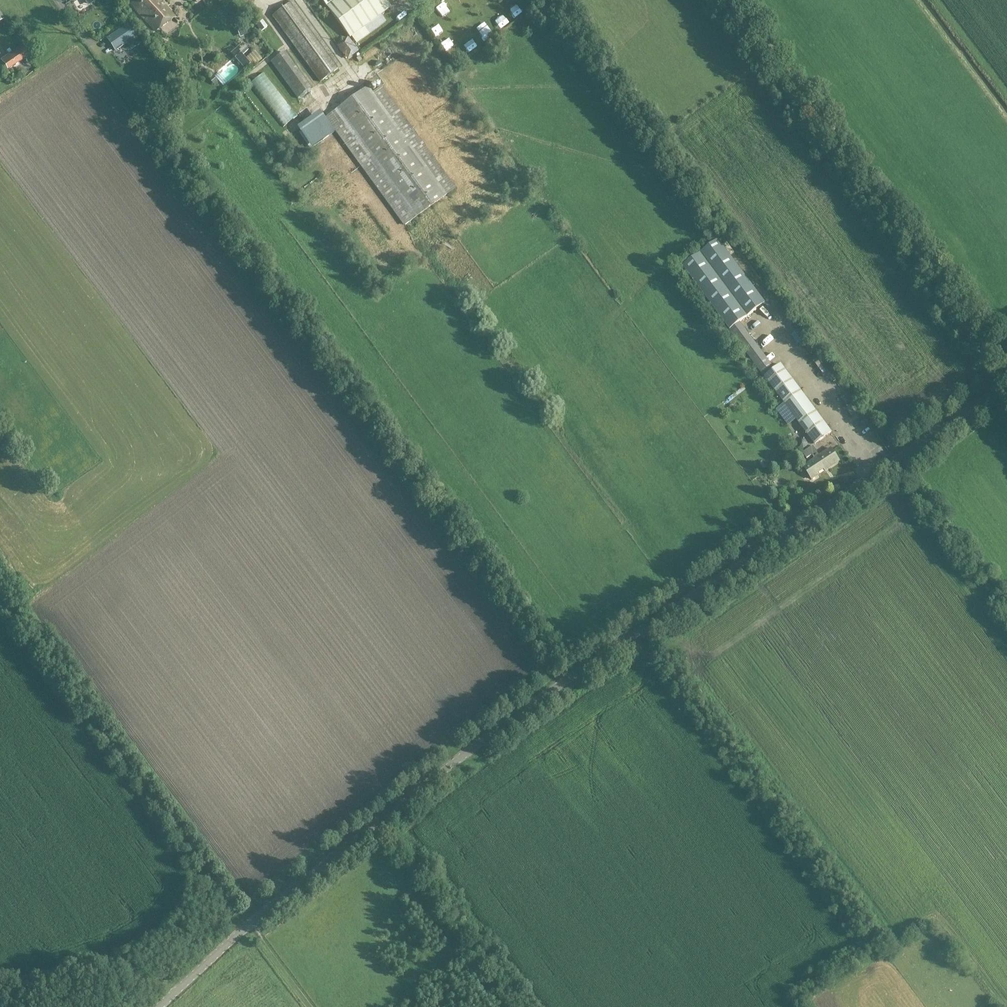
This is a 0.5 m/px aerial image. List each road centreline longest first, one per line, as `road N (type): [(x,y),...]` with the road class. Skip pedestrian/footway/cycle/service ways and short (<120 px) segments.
road 1 (unclassified): [(167,1006),(250,924),(555,687),(1006,386)]
road 2 (unclassified): [(1006,363),(735,0)]
road 3 (track): [(0,604),(250,924)]

